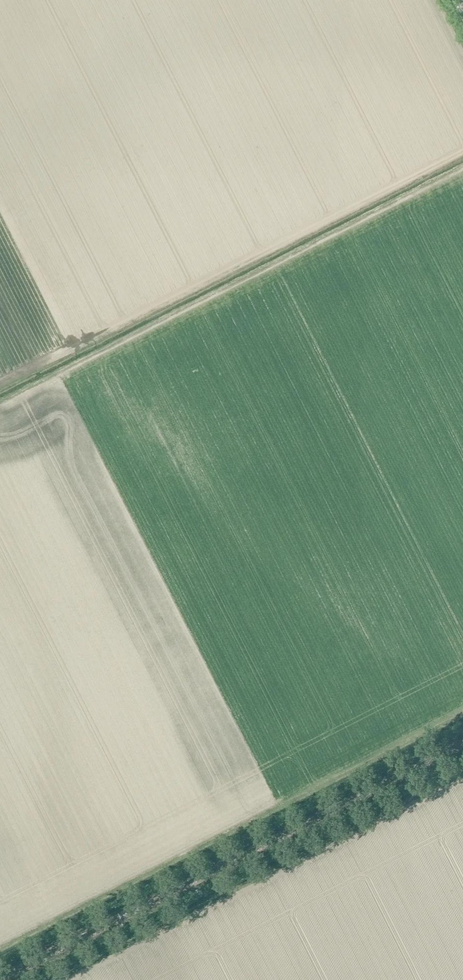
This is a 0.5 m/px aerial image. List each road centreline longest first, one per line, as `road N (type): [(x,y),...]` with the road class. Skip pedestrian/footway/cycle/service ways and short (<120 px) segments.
road 1 (tertiary): [(0,979),(462,744)]

